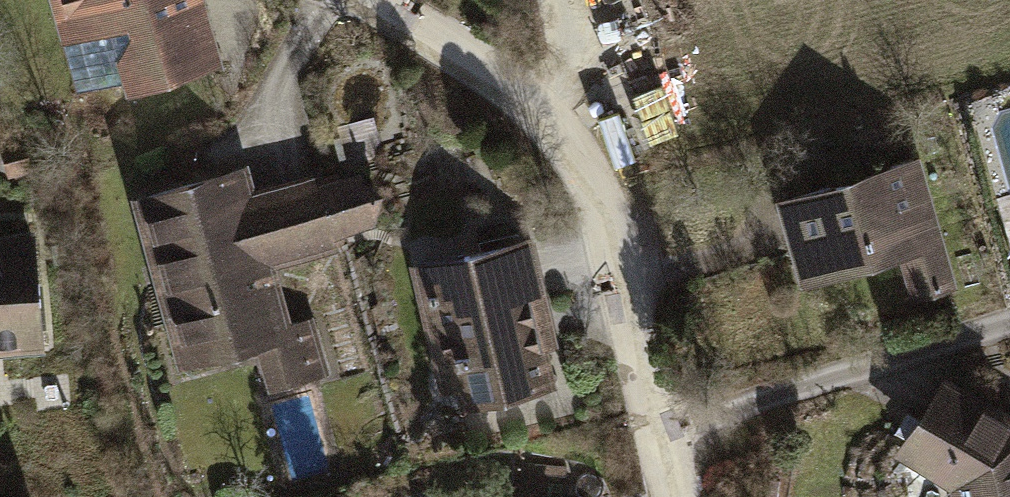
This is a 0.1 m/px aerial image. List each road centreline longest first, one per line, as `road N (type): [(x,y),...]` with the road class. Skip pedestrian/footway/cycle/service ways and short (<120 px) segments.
road 1 (residential): [(673,496),(608,226),(583,165),(542,114),(365,0)]
road 2 (track): [(542,114),(572,64),(557,0)]

